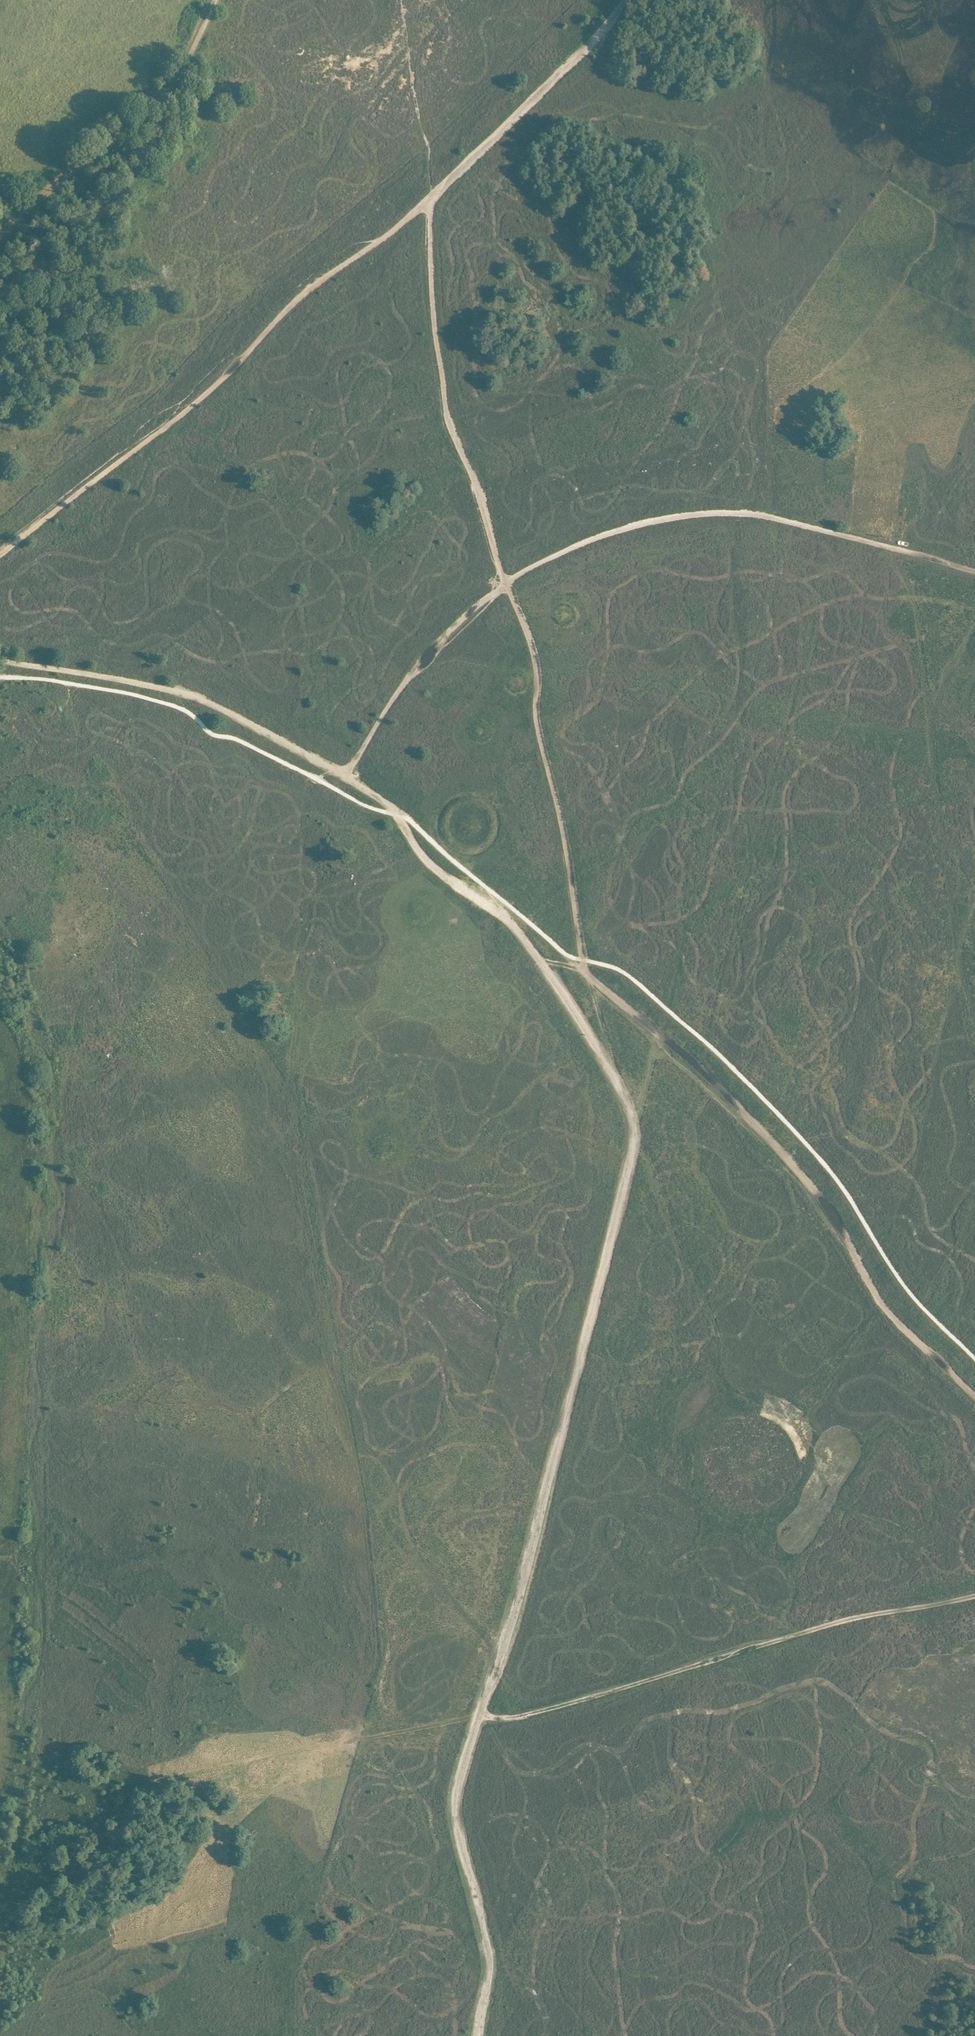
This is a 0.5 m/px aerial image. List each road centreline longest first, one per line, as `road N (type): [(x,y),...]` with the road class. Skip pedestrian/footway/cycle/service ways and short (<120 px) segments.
road 1 (track): [(479,2035),(491,1962),(459,1831),(459,1779),(530,1554),(634,1136),(605,1060),(533,949),(446,882),(394,812),(346,776)]
road 2 (track): [(566,956),(803,1176),(887,1313),(974,1397)]
road 3 (track): [(974,1598),(869,1615),(585,1702),(480,1718)]
road 4 (track): [(346,776),(245,720),(158,688),(0,661)]
road 5 (track): [(0,239),(171,81),(217,0)]

